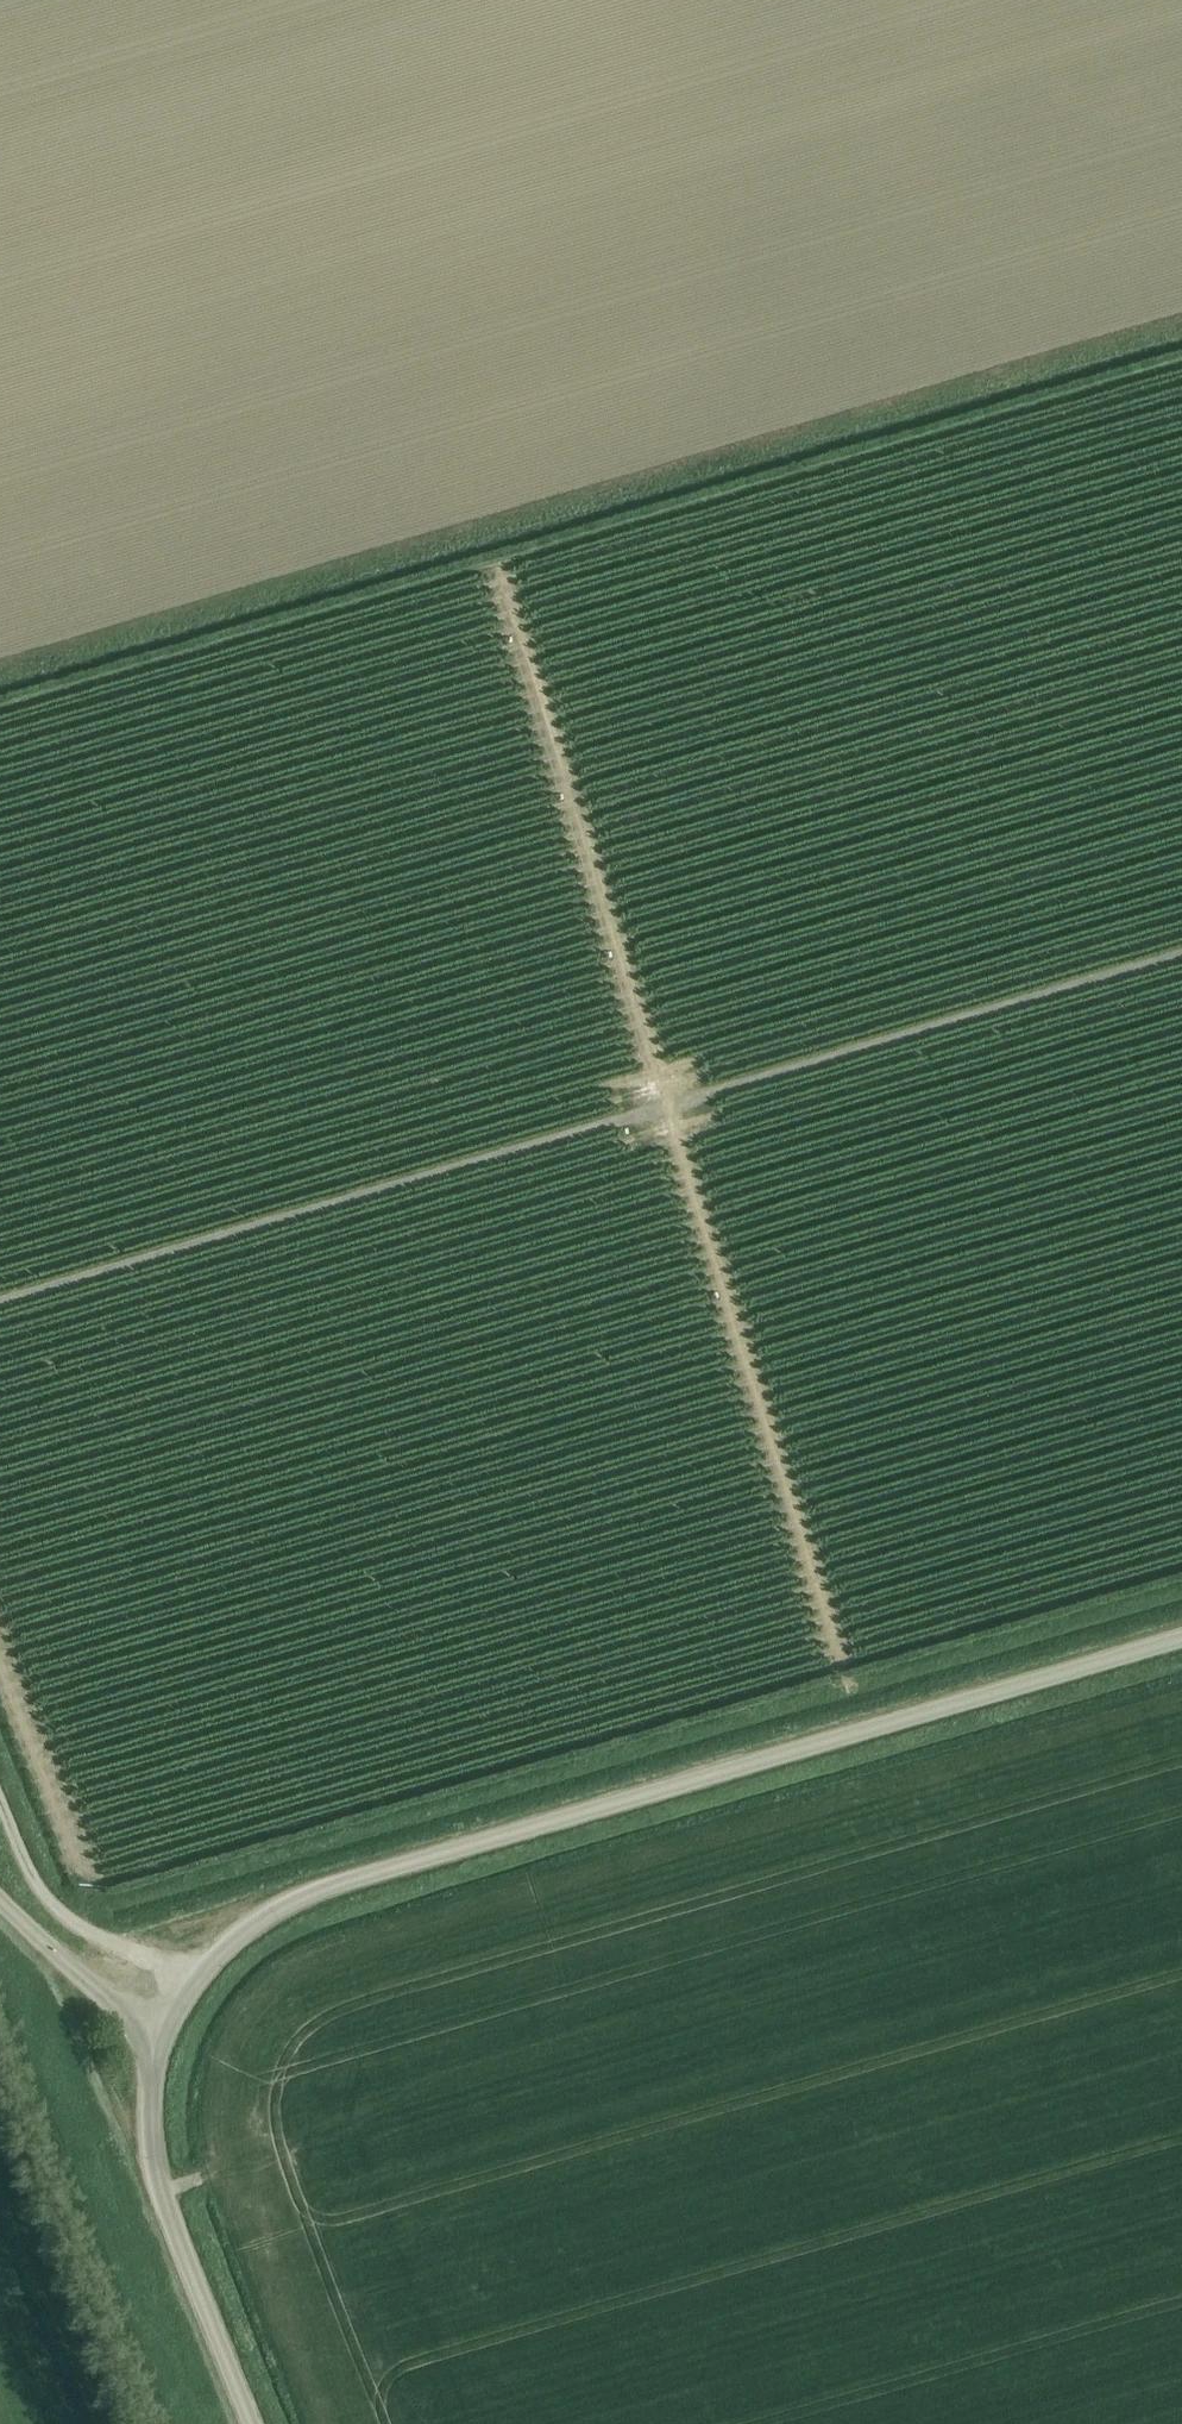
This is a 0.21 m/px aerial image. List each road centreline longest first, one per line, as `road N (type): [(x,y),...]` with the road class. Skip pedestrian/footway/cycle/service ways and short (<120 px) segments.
road 1 (unclassified): [(169,2030),(208,1963),(291,1903),(1181,1633)]
road 2 (unclassified): [(249,2423),(159,2195),(151,2107),(169,2030)]
road 3 (track): [(169,2030),(149,1970),(45,1891),(0,1804)]
road 4 (unclassified): [(0,1900),(56,1952),(169,2030)]

